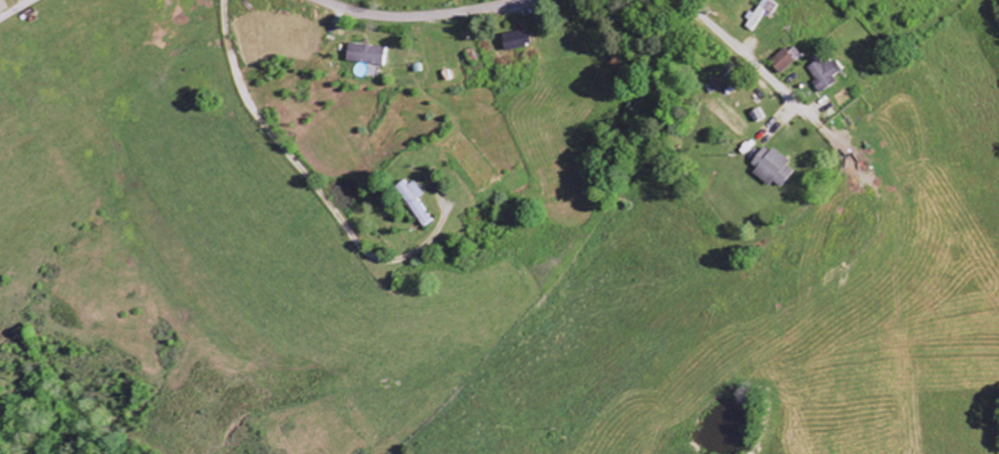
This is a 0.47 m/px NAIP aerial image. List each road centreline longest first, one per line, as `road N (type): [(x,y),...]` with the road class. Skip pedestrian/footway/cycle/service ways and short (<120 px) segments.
road 1 (residential): [(521,0),(400,16),(323,0)]
road 2 (residential): [(688,0),(804,113)]

